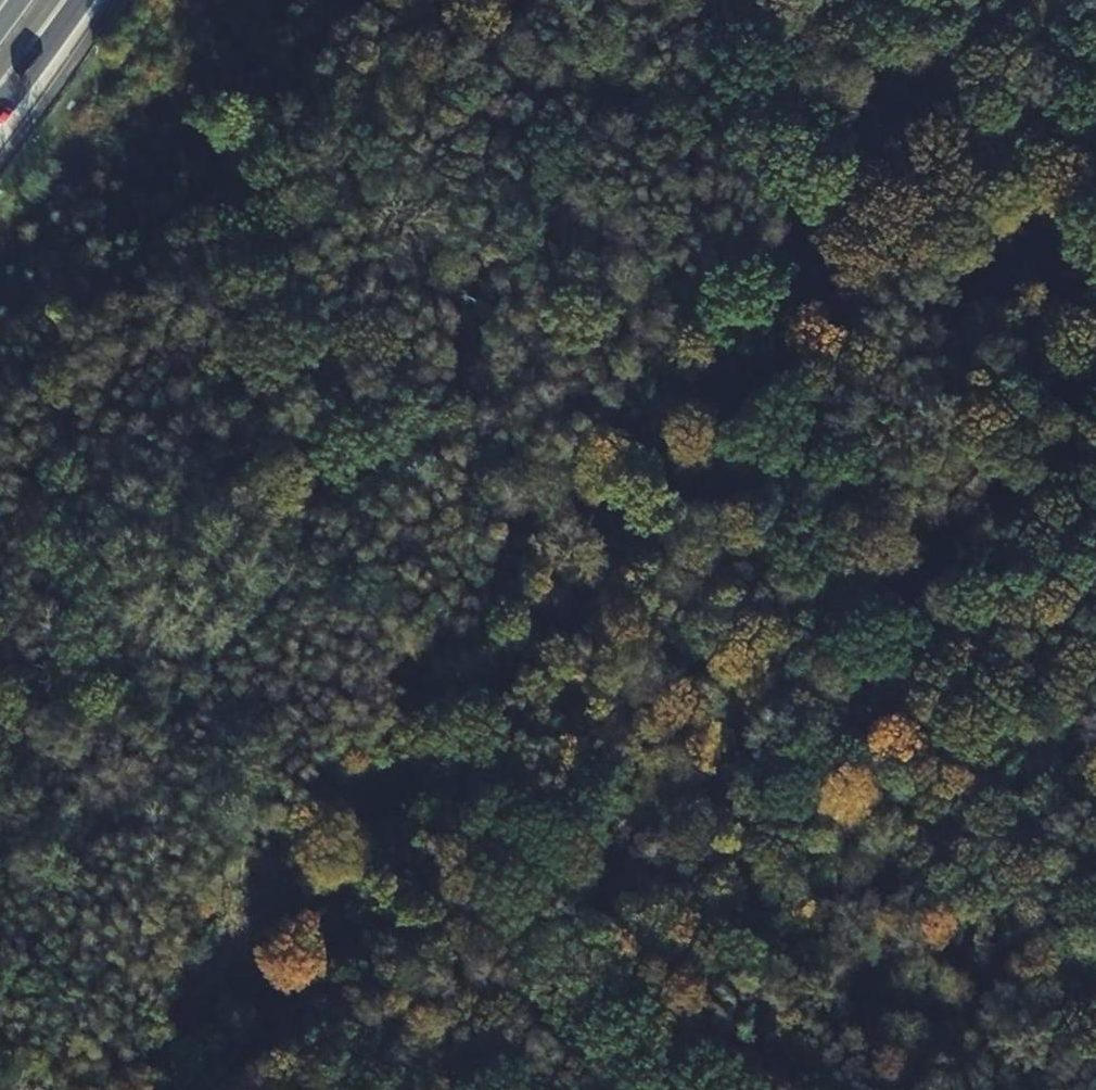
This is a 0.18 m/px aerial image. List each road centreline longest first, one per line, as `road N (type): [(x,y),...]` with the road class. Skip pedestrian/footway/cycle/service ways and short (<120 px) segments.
road 1 (primary): [(0,107),(81,0)]

